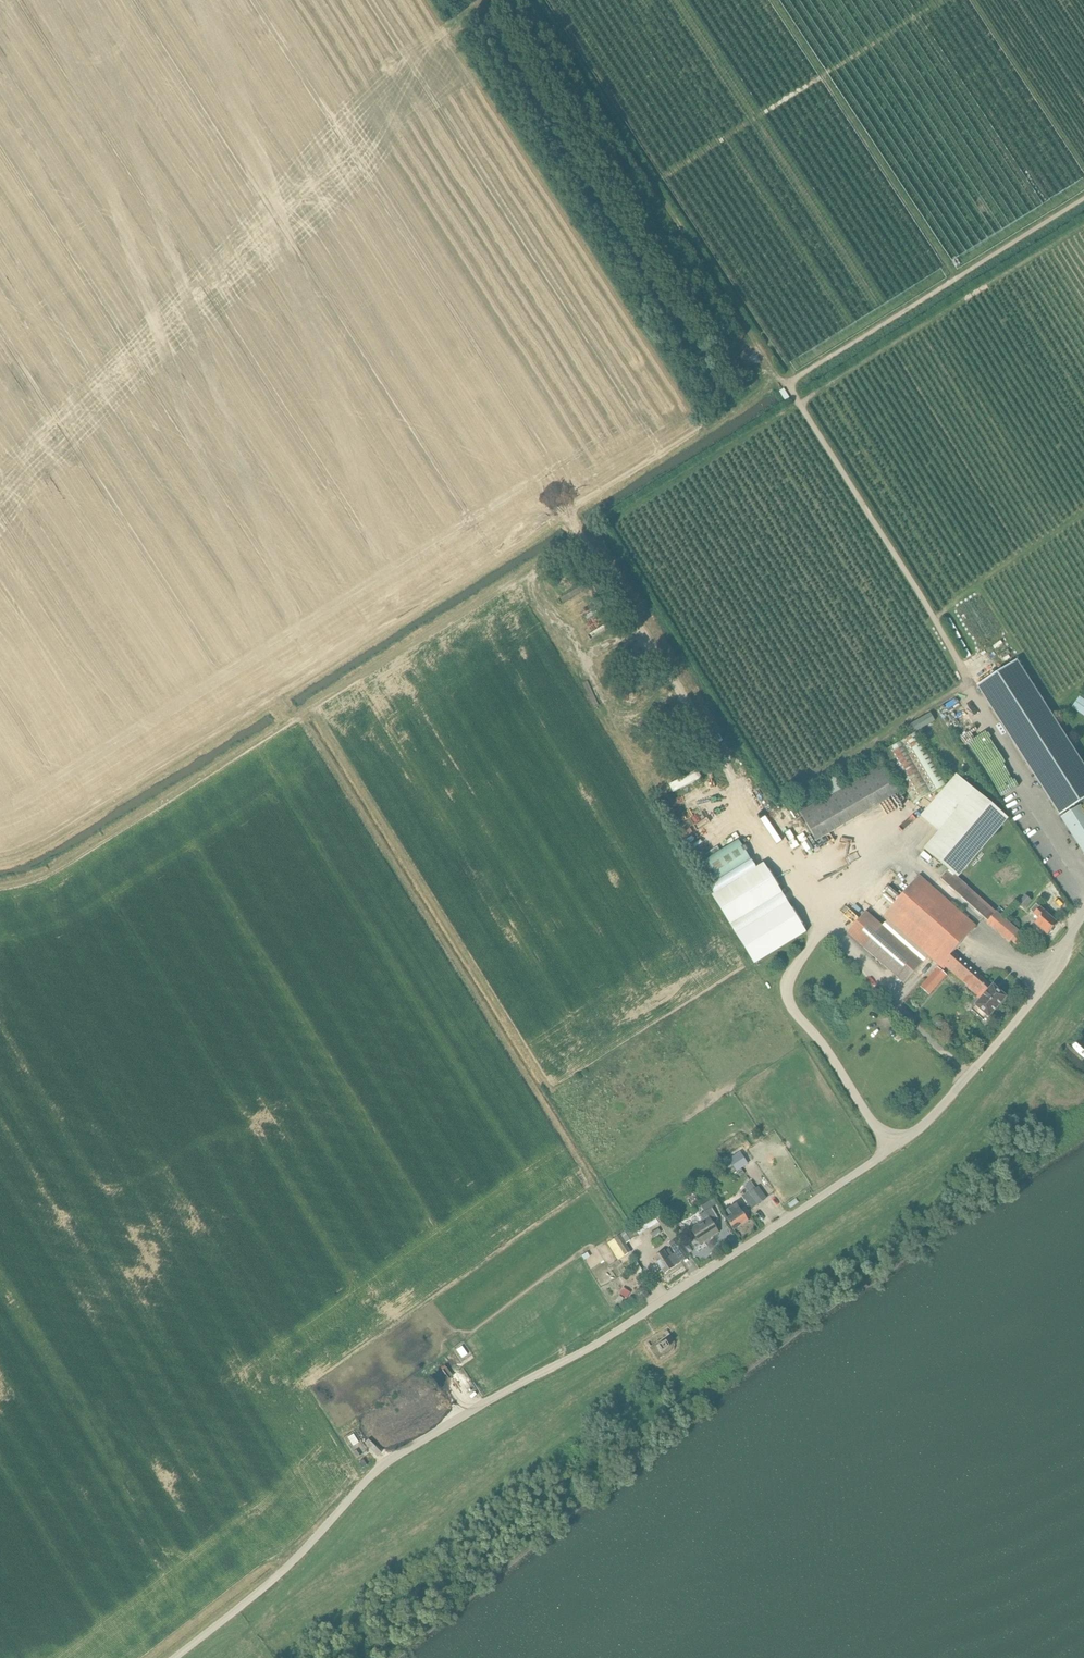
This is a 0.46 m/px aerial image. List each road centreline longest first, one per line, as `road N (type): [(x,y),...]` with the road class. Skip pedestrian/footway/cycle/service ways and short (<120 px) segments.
road 1 (track): [(0,887),(34,881),(581,538),(566,514),(1083,200)]
road 2 (unclassified): [(174,1657),(278,1578),(384,1463),(621,1329),(912,1136),(1035,1002),(1083,919)]
road 3 (track): [(732,773),(581,538)]

